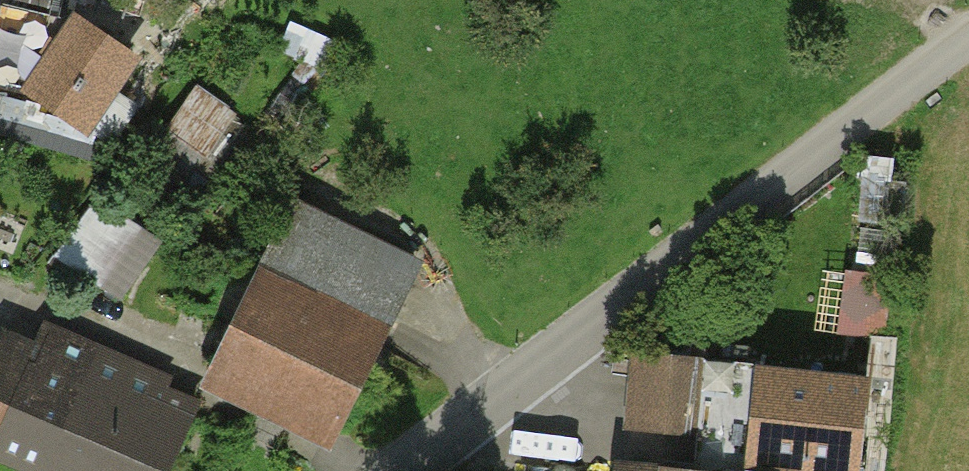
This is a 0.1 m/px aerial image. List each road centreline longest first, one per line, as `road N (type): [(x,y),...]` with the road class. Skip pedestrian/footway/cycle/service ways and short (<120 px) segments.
road 1 (unclassified): [(403,470),(968,38)]
road 2 (track): [(968,26),(829,0)]

